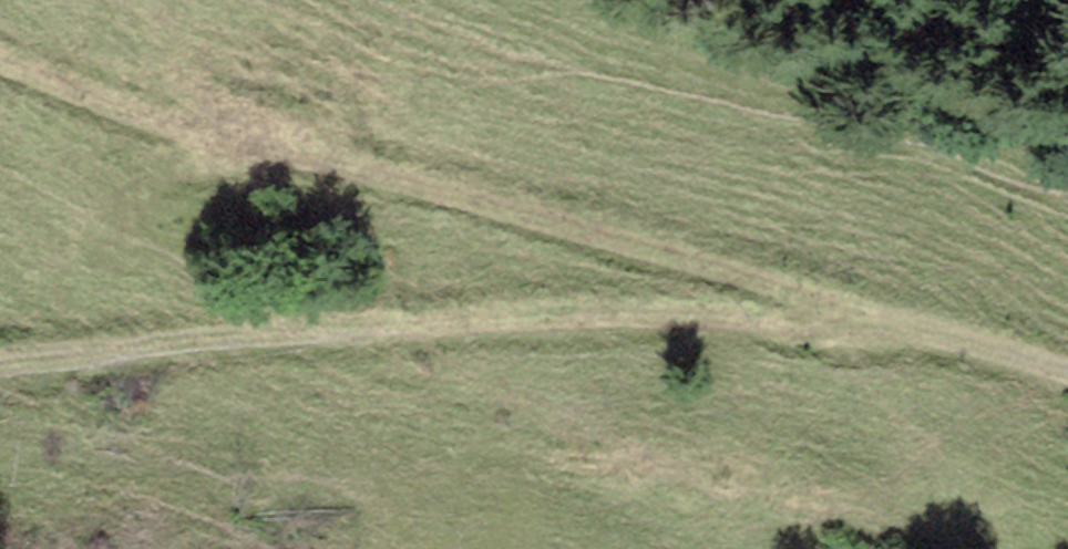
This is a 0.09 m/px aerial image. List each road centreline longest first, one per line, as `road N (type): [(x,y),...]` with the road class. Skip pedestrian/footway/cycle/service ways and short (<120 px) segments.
road 1 (track): [(0,365),(486,326),(912,333),(1067,364)]
road 2 (track): [(0,58),(148,112),(744,265),(845,306),(847,332)]

